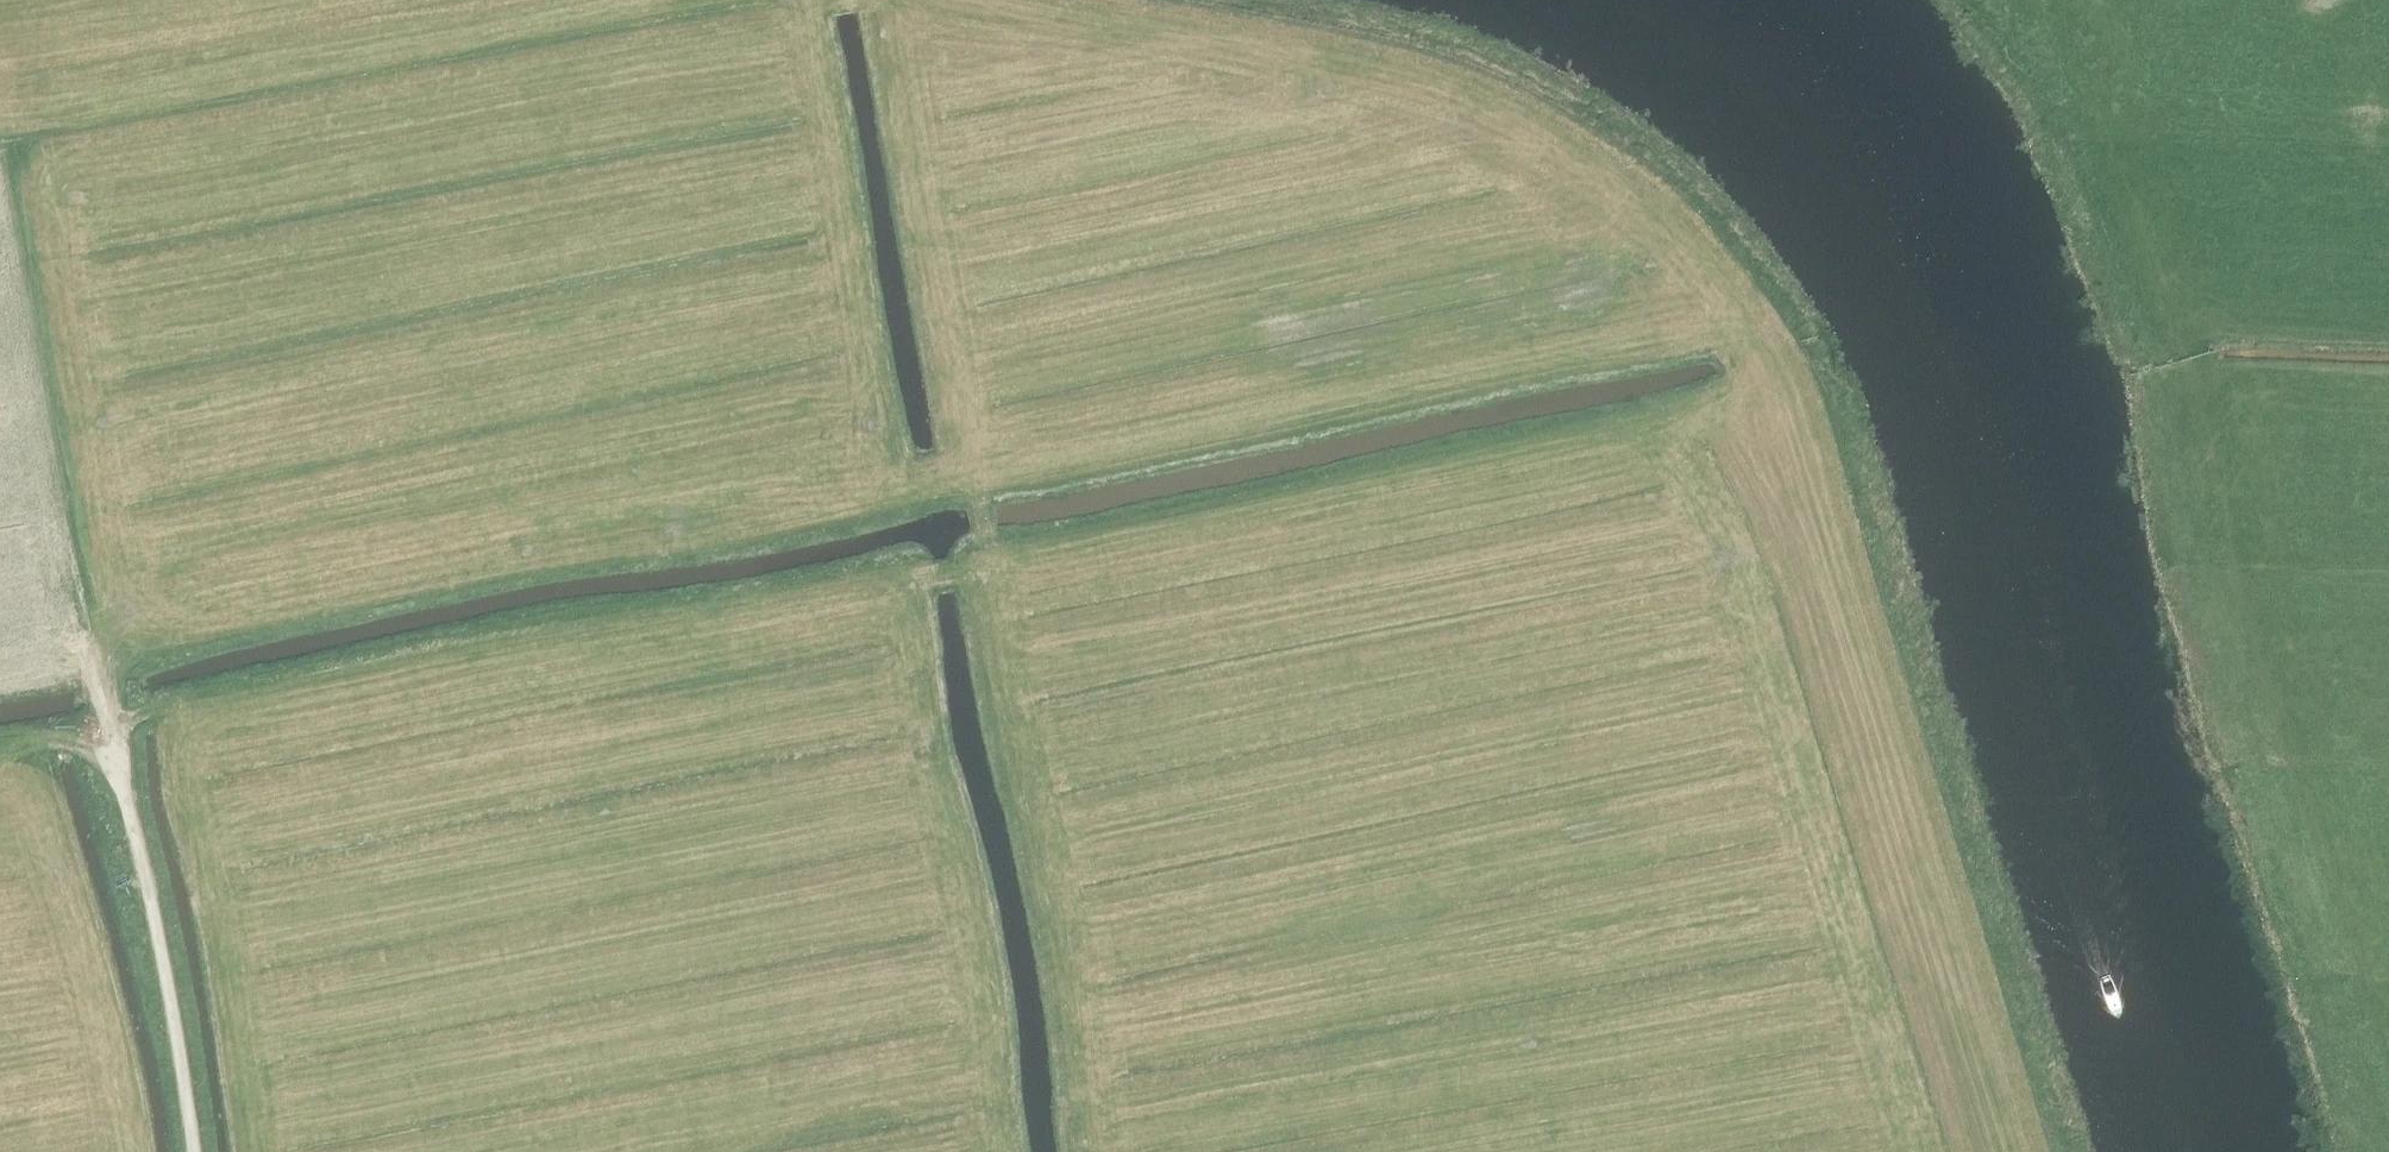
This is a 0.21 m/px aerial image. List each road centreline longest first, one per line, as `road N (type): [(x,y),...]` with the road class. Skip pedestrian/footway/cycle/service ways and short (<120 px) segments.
road 1 (track): [(193,1151),(116,738)]

